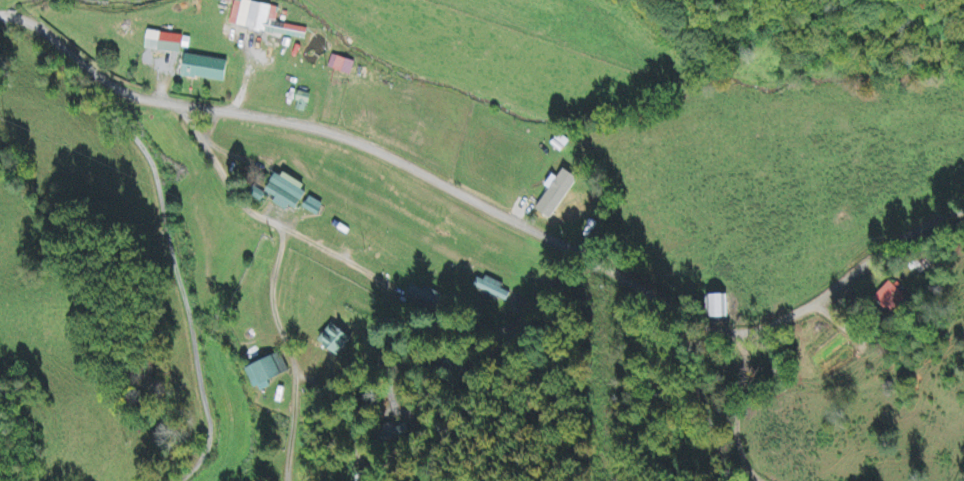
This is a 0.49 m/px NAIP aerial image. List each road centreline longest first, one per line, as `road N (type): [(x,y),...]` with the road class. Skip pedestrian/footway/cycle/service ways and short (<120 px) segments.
road 1 (residential): [(963,211),(784,320),(734,337),(359,140),(123,93),(21,19),(0,17)]
road 2 (residential): [(677,312),(717,480)]

